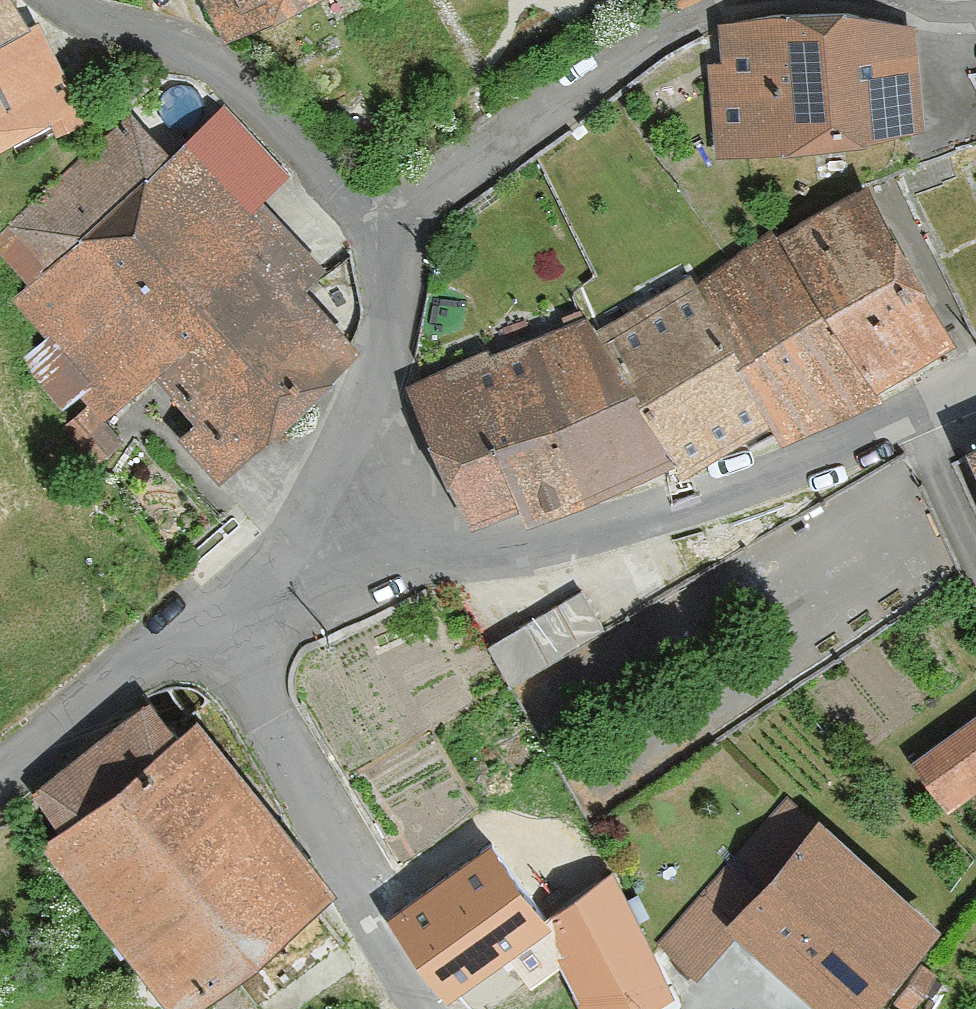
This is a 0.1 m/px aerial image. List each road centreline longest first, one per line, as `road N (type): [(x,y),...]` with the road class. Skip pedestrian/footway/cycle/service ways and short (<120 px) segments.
road 1 (residential): [(975,390),(661,511),(531,545),(377,549),(309,520)]
road 2 (residential): [(218,613),(376,933),(429,1008)]
road 3 (residential): [(725,0),(380,229)]
road 4 (residential): [(380,229),(314,152),(206,55),(66,0)]
road 5 (residential): [(309,520),(376,375),(389,312),(380,229)]
road 6 (residential): [(0,783),(218,613)]
road 7 (residential): [(218,613),(309,520)]

